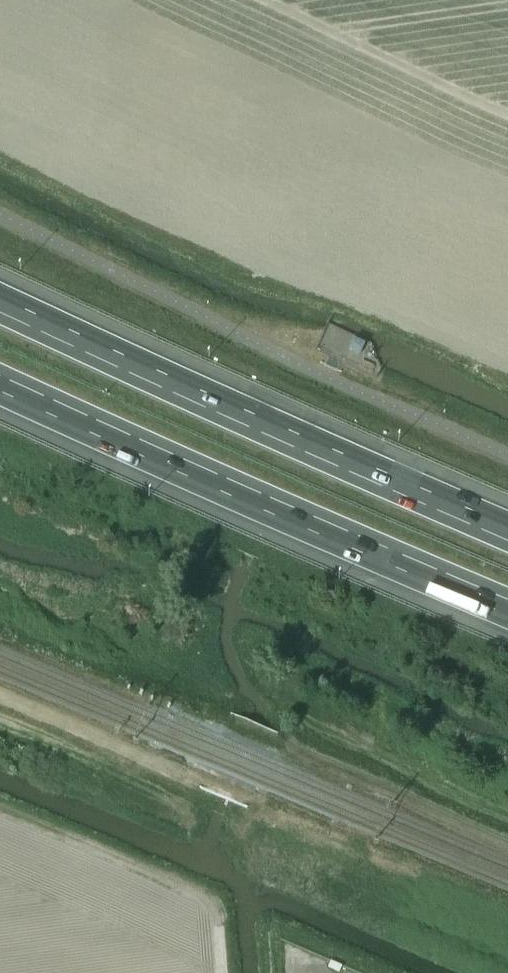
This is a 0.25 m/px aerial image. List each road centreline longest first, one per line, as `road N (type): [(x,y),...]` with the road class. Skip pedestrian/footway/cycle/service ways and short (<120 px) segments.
road 1 (motorway): [(507,526),(0,298)]
road 2 (motorway): [(0,391),(507,615)]
road 3 (track): [(507,821),(283,725)]

